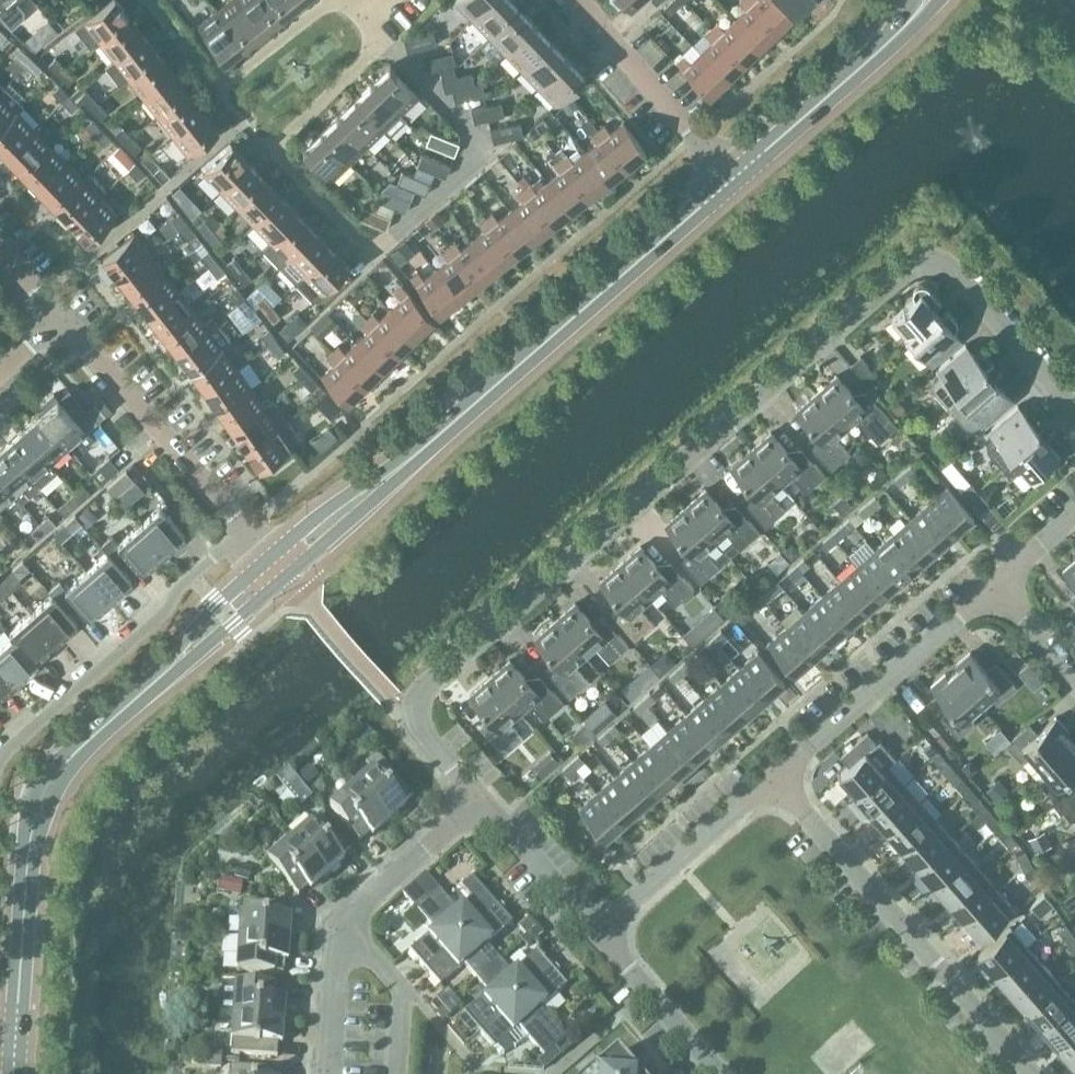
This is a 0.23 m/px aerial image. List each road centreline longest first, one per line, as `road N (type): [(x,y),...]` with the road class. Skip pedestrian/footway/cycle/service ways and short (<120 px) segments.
road 1 (residential): [(491,812),(419,728),(423,689),(932,247),(1074,415)]
road 2 (unclassified): [(278,569),(733,179)]
road 3 (unclassified): [(16,1037),(43,794),(278,569)]
road 4 (residential): [(1027,1073),(774,780)]
road 5 (residential): [(366,255),(271,151),(393,46),(366,15)]
road 6 (residential): [(244,530),(157,623),(0,765)]
road 7 (residential): [(774,780),(987,582)]
road 8 (residential): [(244,530),(58,321)]
road 9 (unclassified): [(733,179),(930,0)]
road 10 (residential): [(329,0),(223,91),(147,0)]
road 11 (residential): [(733,179),(571,0)]
road 12 (residential): [(596,937),(774,780)]
road 13 (residential): [(348,926),(491,812)]
road 14 (residential): [(712,1073),(596,937)]
road 15 (residential): [(394,1073),(399,998),(348,926)]
road 16 (residential): [(596,937),(491,812)]
road 17 (residential): [(336,1073),(348,926)]
road 18 (residential): [(1074,680),(987,582)]
road 19 (residential): [(987,582),(1074,498)]

